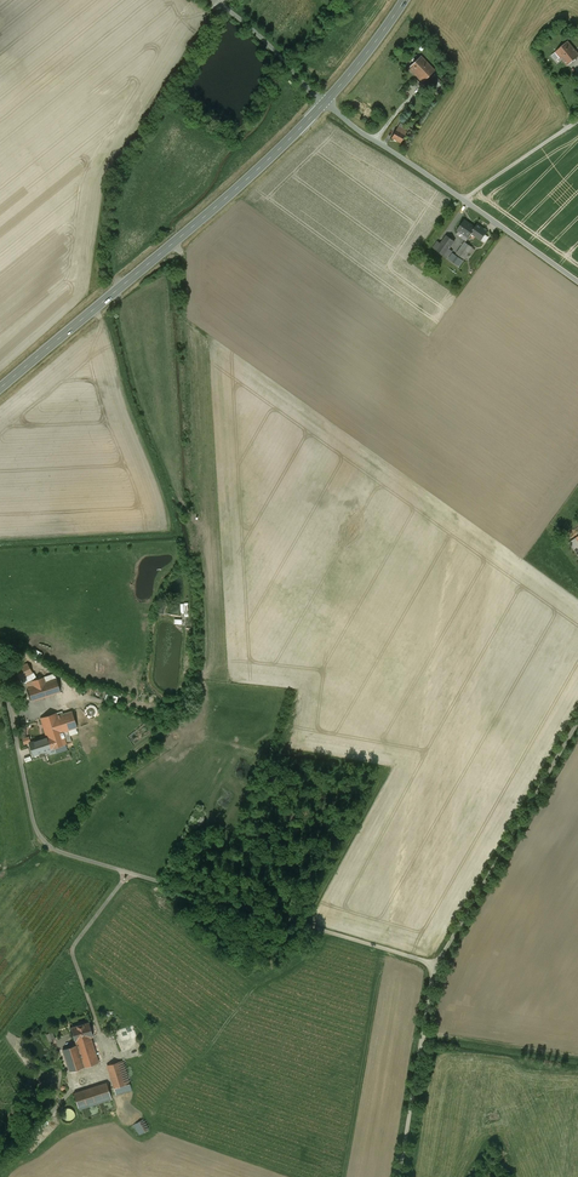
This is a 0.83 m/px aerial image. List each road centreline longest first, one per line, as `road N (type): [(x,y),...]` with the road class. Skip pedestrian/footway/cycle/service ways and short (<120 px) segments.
road 1 (unclassified): [(0,661),(35,827),(53,848),(436,964)]
road 2 (secondary): [(324,103),(244,182),(0,388)]
road 3 (unclassified): [(324,103),(577,282)]
road 4 (unclassified): [(577,722),(436,964)]
road 5 (unclassified): [(436,964),(398,1176)]
road 6 (track): [(304,925),(391,760)]
road 7 (unclassified): [(218,3),(324,103)]
road 8 (secondary): [(405,0),(324,103)]

